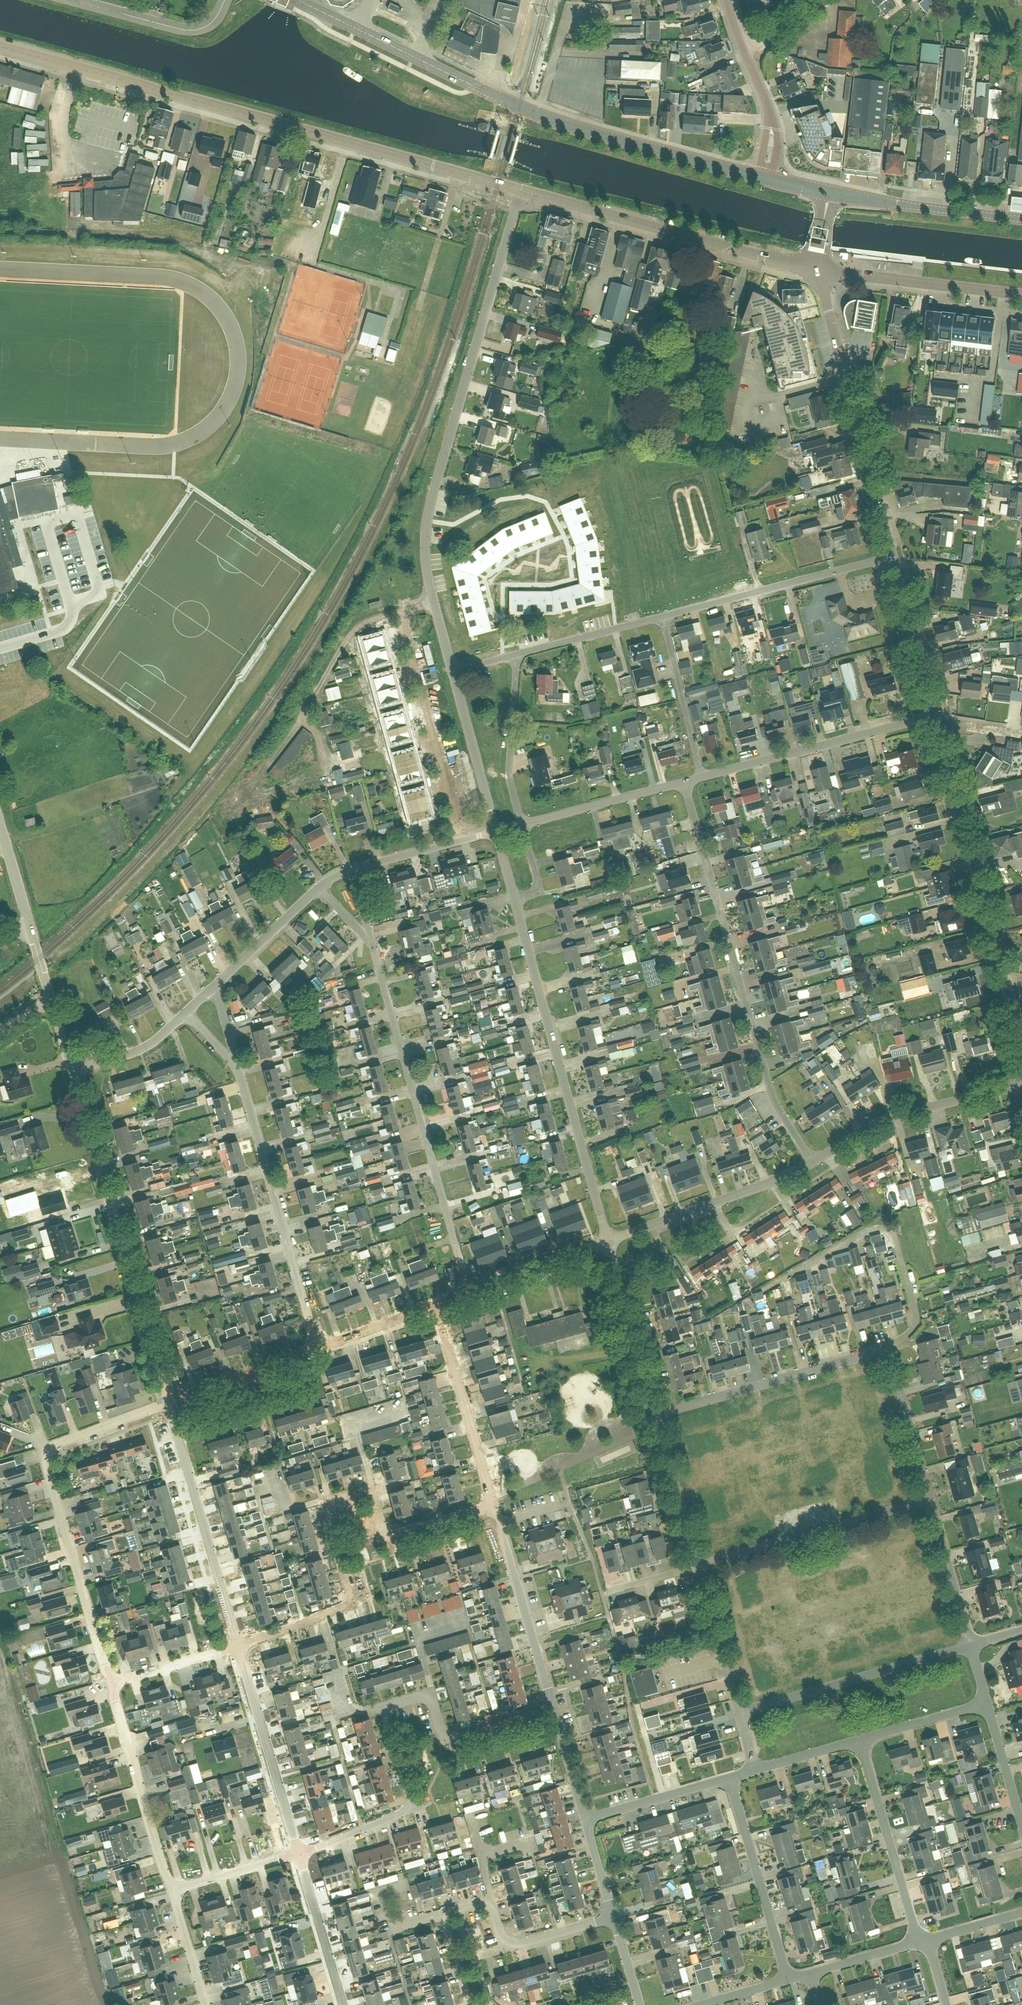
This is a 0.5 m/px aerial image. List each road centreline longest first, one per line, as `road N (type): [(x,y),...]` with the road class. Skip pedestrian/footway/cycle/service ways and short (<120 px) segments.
road 1 (tertiary): [(458,174),(0,46)]
road 2 (residential): [(300,1855),(412,1805),(382,1707),(430,1693),(444,1741),(554,1712)]
road 3 (residential): [(239,1647),(348,1603),(324,1503),(371,1490),(383,1538),(493,1505)]
road 4 (tertiary): [(754,175),(556,120),(355,28)]
road 5 (residential): [(433,602),(429,509),(520,192)]
road 6 (residential): [(812,1161),(777,1105),(684,782)]
road 7 (residential): [(930,1501),(884,1356),(657,1415)]
road 8 (residential): [(110,1683),(45,1460),(55,1445),(170,1404)]
road 9 (residential): [(470,1291),(371,940)]
road 10 (residential): [(608,1240),(515,897)]
road 11 (unclassified): [(170,1404),(72,1071)]
road 12 (unclassified): [(1021,1045),(937,724)]
road 13 (tertiary): [(815,269),(520,192)]
road 14 (unclassified): [(893,556),(815,269)]
road 15 (residential): [(316,1349),(239,1071)]
road 16 (residential): [(460,841),(398,614),(433,602)]
road 17 (unclassified): [(239,1647),(170,1404)]
road 18 (residential): [(740,1712),(971,1645)]
road 19 (residential): [(699,1566),(930,1501)]
road 20 (residential): [(702,776),(934,715)]
road 21 (residential): [(663,616),(893,556)]
road 22 (unclassified): [(812,1161),(871,1124),(1021,1085)]
road 23 (unclassified): [(608,1240),(812,1161)]
road 24 (unclassified): [(300,1855),(239,1647)]
road 25 (residential): [(172,1890),(110,1683)]
road 26 (residential): [(918,1942),(860,1739)]
road 27 (residential): [(788,1980),(731,1777)]
road 28 (unclassified): [(1021,294),(815,269)]
road 29 (residential): [(493,1505),(435,1306)]
road 30 (residential): [(554,1712),(499,1525)]
road 31 (tertiary): [(1021,219),(831,193)]
road 32 (unclassified): [(51,1002),(0,827)]
road 33 (residential): [(657,1415),(608,1240)]
road 34 (residential): [(522,825),(508,772),(517,655)]
road 35 (residential): [(522,825),(684,782)]
road 36 (residential): [(702,776),(663,616)]
road 37 (residential): [(495,831),(453,672)]
road 38 (unclassified): [(934,715),(893,556)]
road 39 (unclassified): [(77,0),(182,28),(207,23),(225,0)]
road 40 (residential): [(699,1566),(657,1415)]
road 41 (unclassified): [(170,1404),(316,1349)]
road 42 (unclassified): [(344,2004),(300,1855)]
road 43 (residential): [(585,1819),(731,1777)]
road 44 (residential): [(740,1712),(699,1566)]
road 45 (residential): [(517,655),(663,616)]
road 46 (residential): [(971,1645),(930,1501)]
road 47 (unclassified): [(470,1291),(608,1240)]
road 48 (residential): [(215,987),(319,890)]
road 49 (residential): [(110,1683),(239,1647)]
road 50 (residential): [(172,1890),(300,1855)]
road 51 (residential): [(860,1739),(987,1702)]
road 52 (residential): [(1021,1828),(987,1702)]
road 53 (residential): [(72,1071),(140,1050),(186,1013)]
road 54 (unclassified): [(316,1349),(435,1306)]
road 55 (residential): [(443,1913),(384,1925),(374,1892),(403,1882)]

